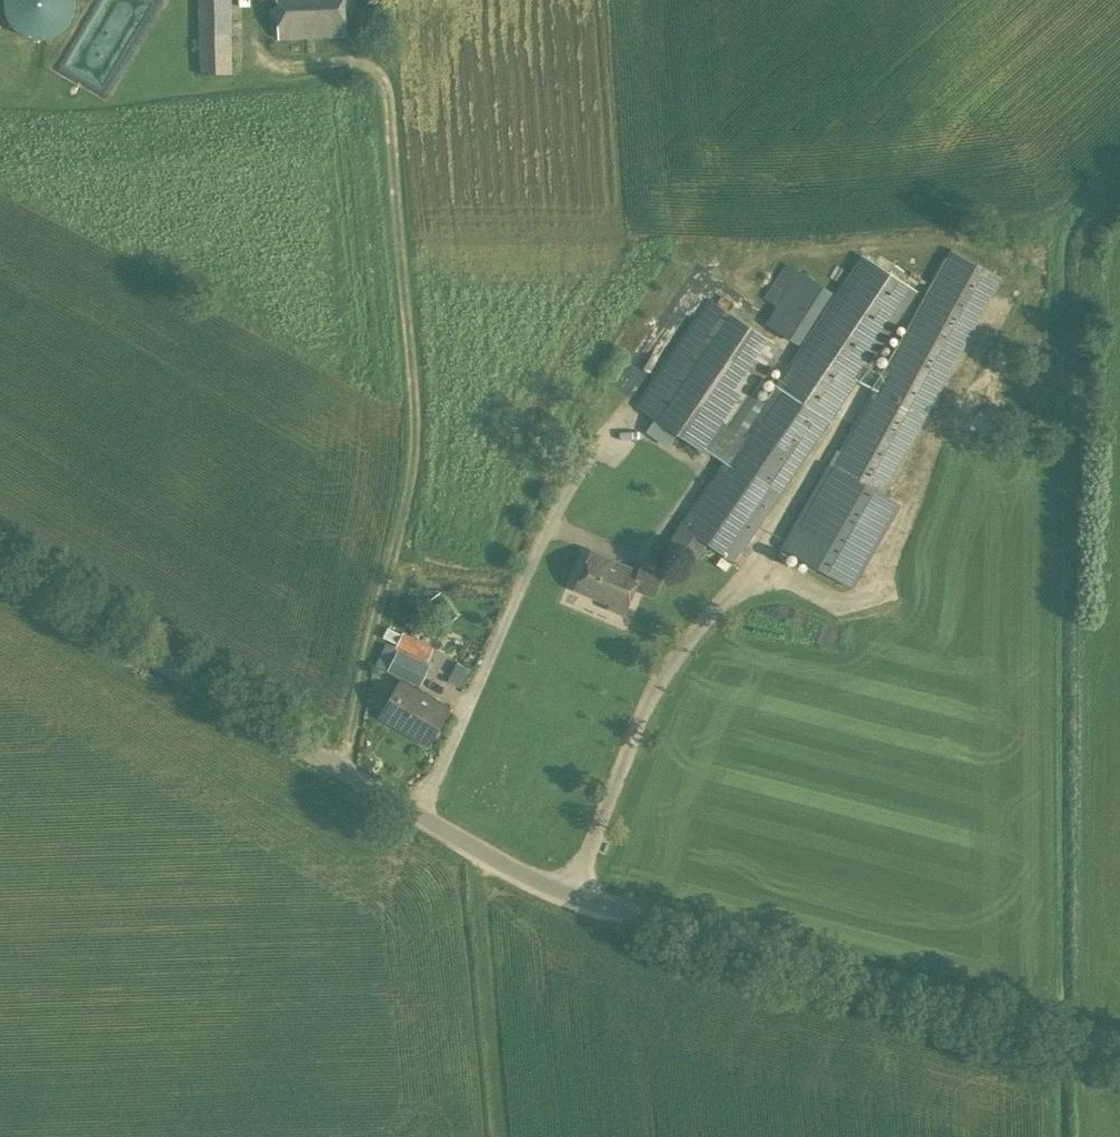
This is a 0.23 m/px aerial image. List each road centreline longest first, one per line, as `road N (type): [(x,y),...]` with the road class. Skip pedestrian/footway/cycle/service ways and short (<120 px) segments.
road 1 (unclassified): [(1119,1035),(565,891),(0,564)]

